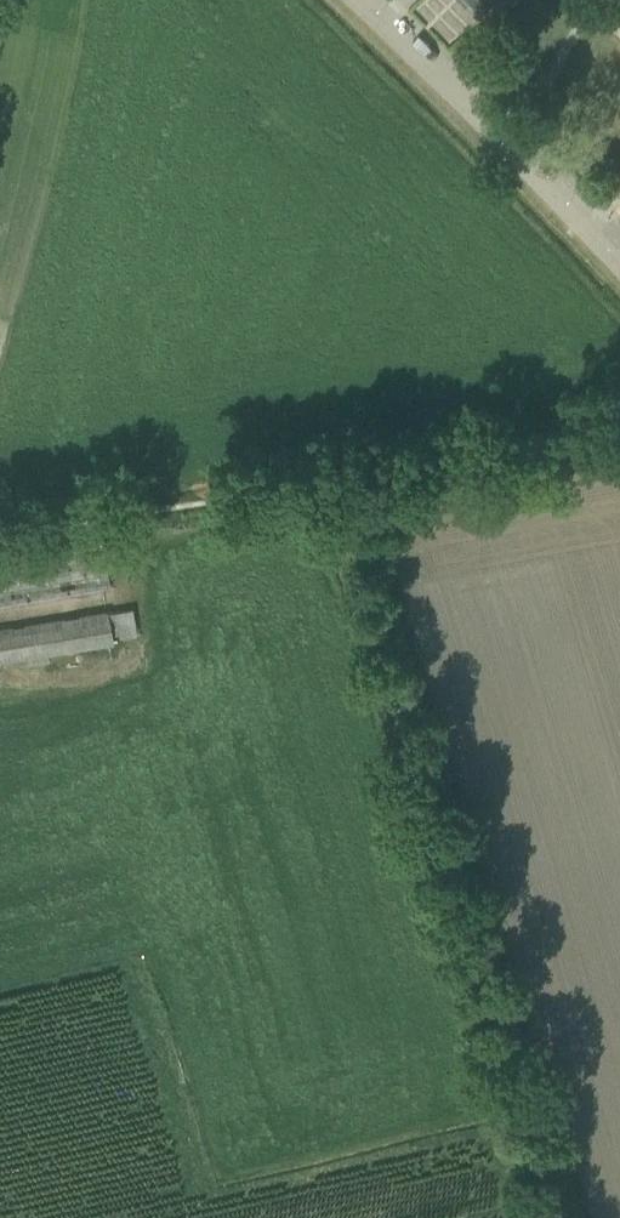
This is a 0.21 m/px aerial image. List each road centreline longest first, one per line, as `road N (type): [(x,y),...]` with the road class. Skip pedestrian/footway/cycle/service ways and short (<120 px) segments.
road 1 (track): [(619,420),(0,525)]
road 2 (unclassified): [(619,263),(367,0)]

